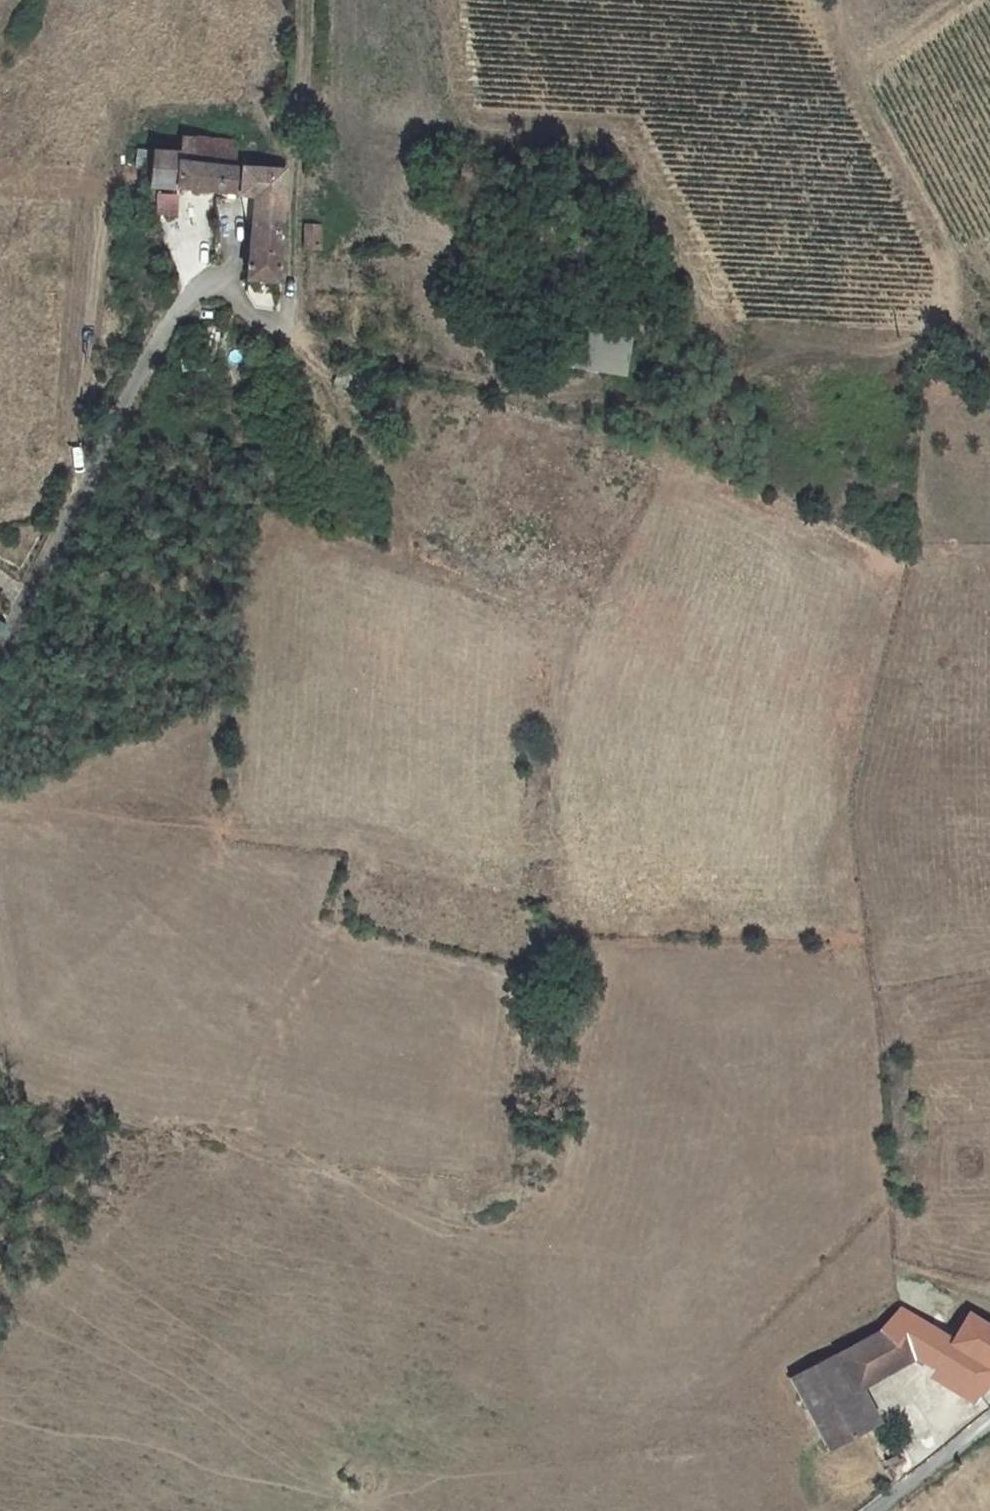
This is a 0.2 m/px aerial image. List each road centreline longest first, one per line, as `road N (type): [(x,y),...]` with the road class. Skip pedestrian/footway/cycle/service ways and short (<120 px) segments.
road 1 (unclassified): [(0,662),(189,290),(198,283),(232,302),(242,320),(268,329),(289,321),(304,0)]
road 2 (unclassified): [(890,1499),(989,1426)]

